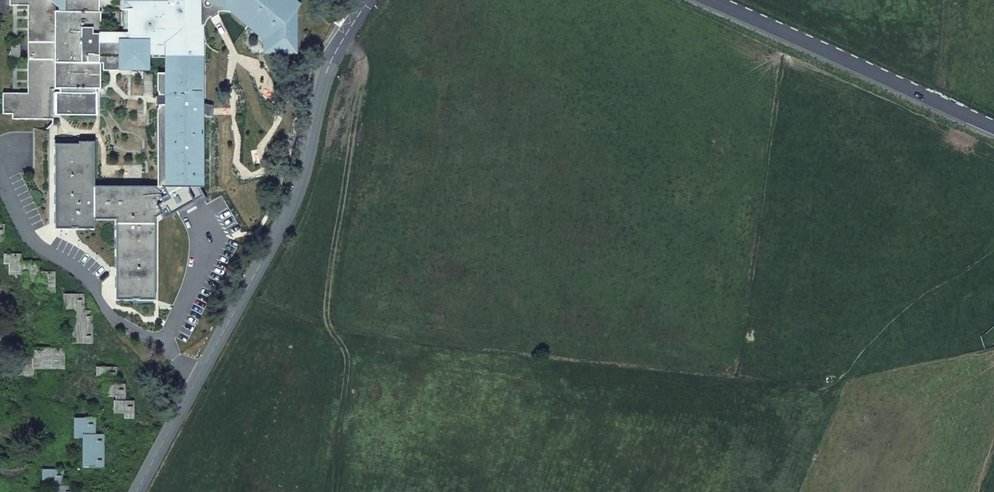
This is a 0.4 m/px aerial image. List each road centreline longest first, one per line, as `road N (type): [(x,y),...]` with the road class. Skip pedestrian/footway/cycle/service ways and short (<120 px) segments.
road 1 (unclassified): [(138,491),(294,216),(346,31),(366,0)]
road 2 (tertiary): [(993,120),(714,0)]

